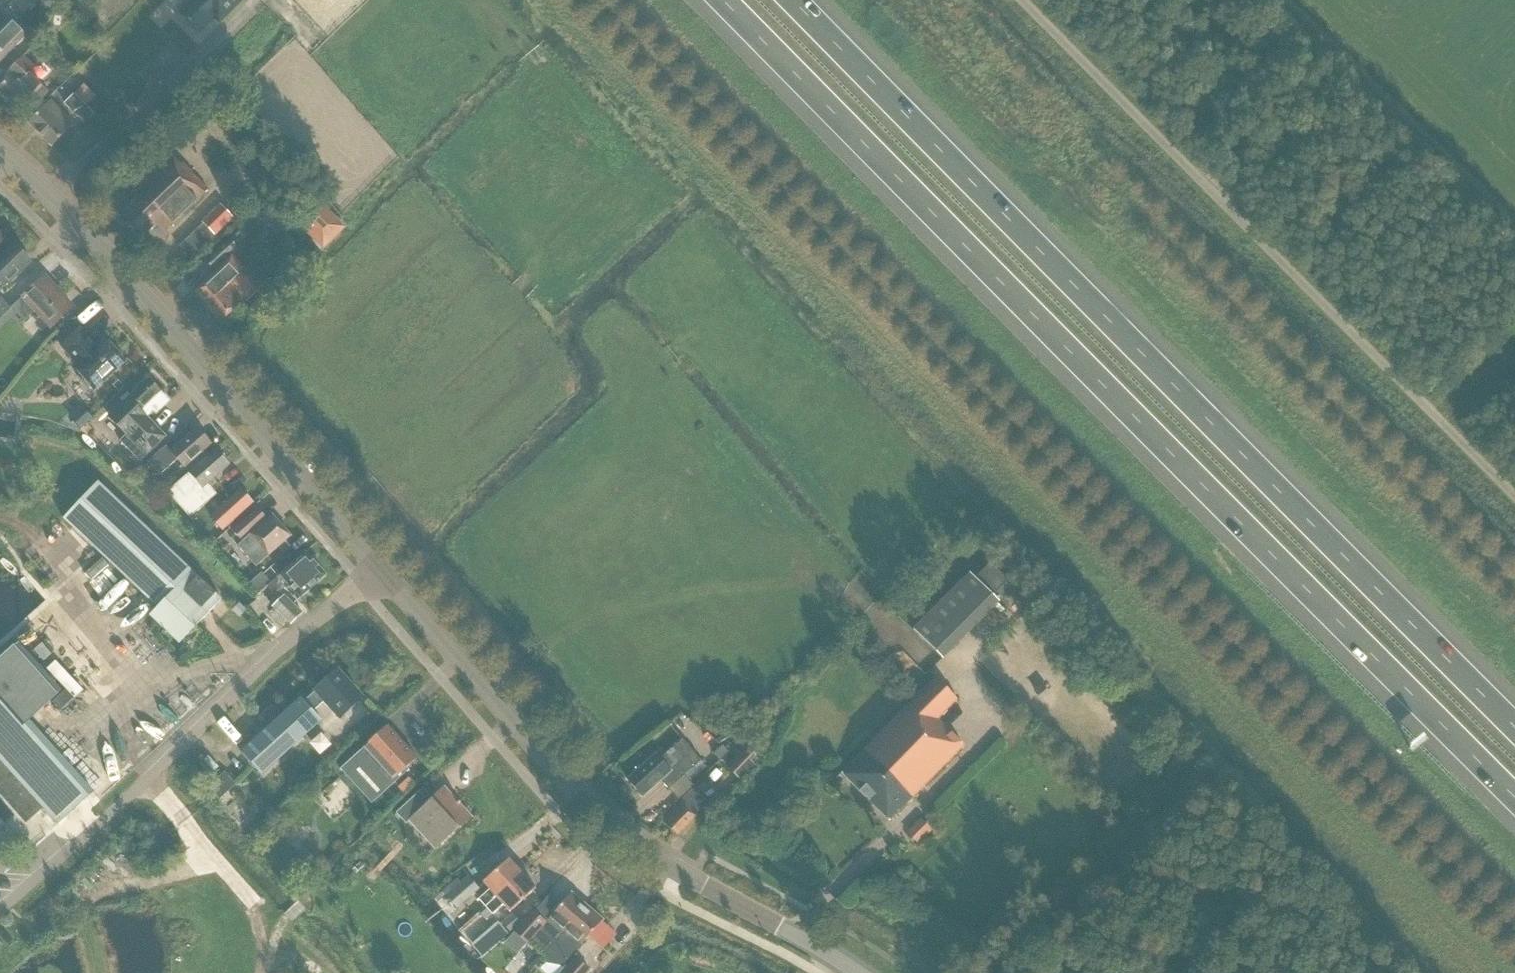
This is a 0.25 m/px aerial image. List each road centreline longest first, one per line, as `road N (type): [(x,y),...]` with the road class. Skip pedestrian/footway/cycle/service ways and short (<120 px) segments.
road 1 (motorway): [(722,0),(1514,799)]
road 2 (motorway): [(1514,727),(793,0)]
road 3 (unclassified): [(1514,506),(1012,0)]
road 4 (tertiary): [(856,972),(650,854),(604,817),(380,567)]
road 5 (tertiary): [(380,567),(118,269),(0,153)]
road 6 (residential): [(0,908),(276,648),(362,584)]
road 7 (track): [(259,972),(249,911),(151,774)]

